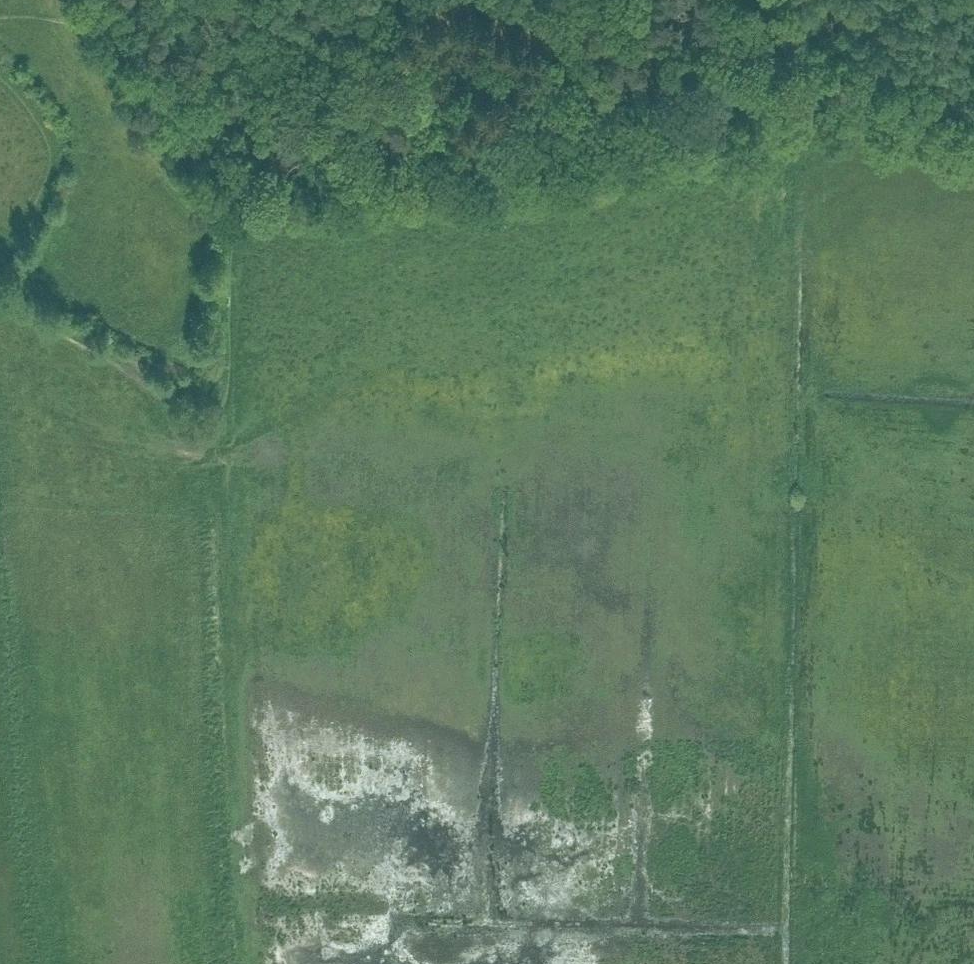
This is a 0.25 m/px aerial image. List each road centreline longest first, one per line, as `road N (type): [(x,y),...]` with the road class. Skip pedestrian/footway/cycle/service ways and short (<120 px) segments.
road 1 (track): [(816,80),(973,107)]

